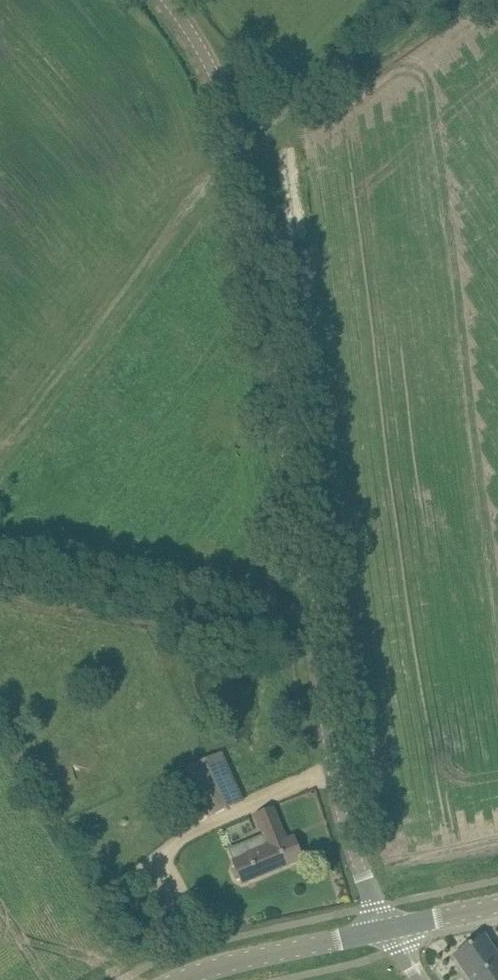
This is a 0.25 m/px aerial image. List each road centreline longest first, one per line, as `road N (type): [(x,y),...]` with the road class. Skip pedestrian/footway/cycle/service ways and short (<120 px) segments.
road 1 (unclassified): [(385,929),(339,805),(301,607),(245,174),(203,58),(162,0)]
road 2 (track): [(0,550),(301,607)]
road 3 (unclassified): [(175,979),(385,929)]

